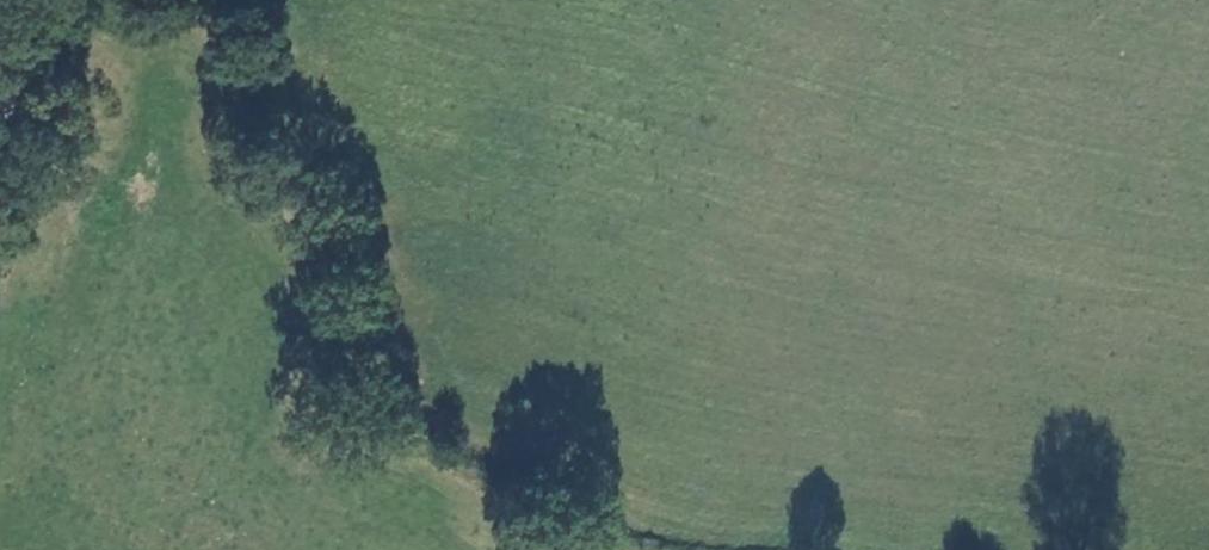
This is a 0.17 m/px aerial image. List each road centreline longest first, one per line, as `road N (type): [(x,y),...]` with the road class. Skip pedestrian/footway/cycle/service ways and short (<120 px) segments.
road 1 (track): [(0,157),(36,0)]

